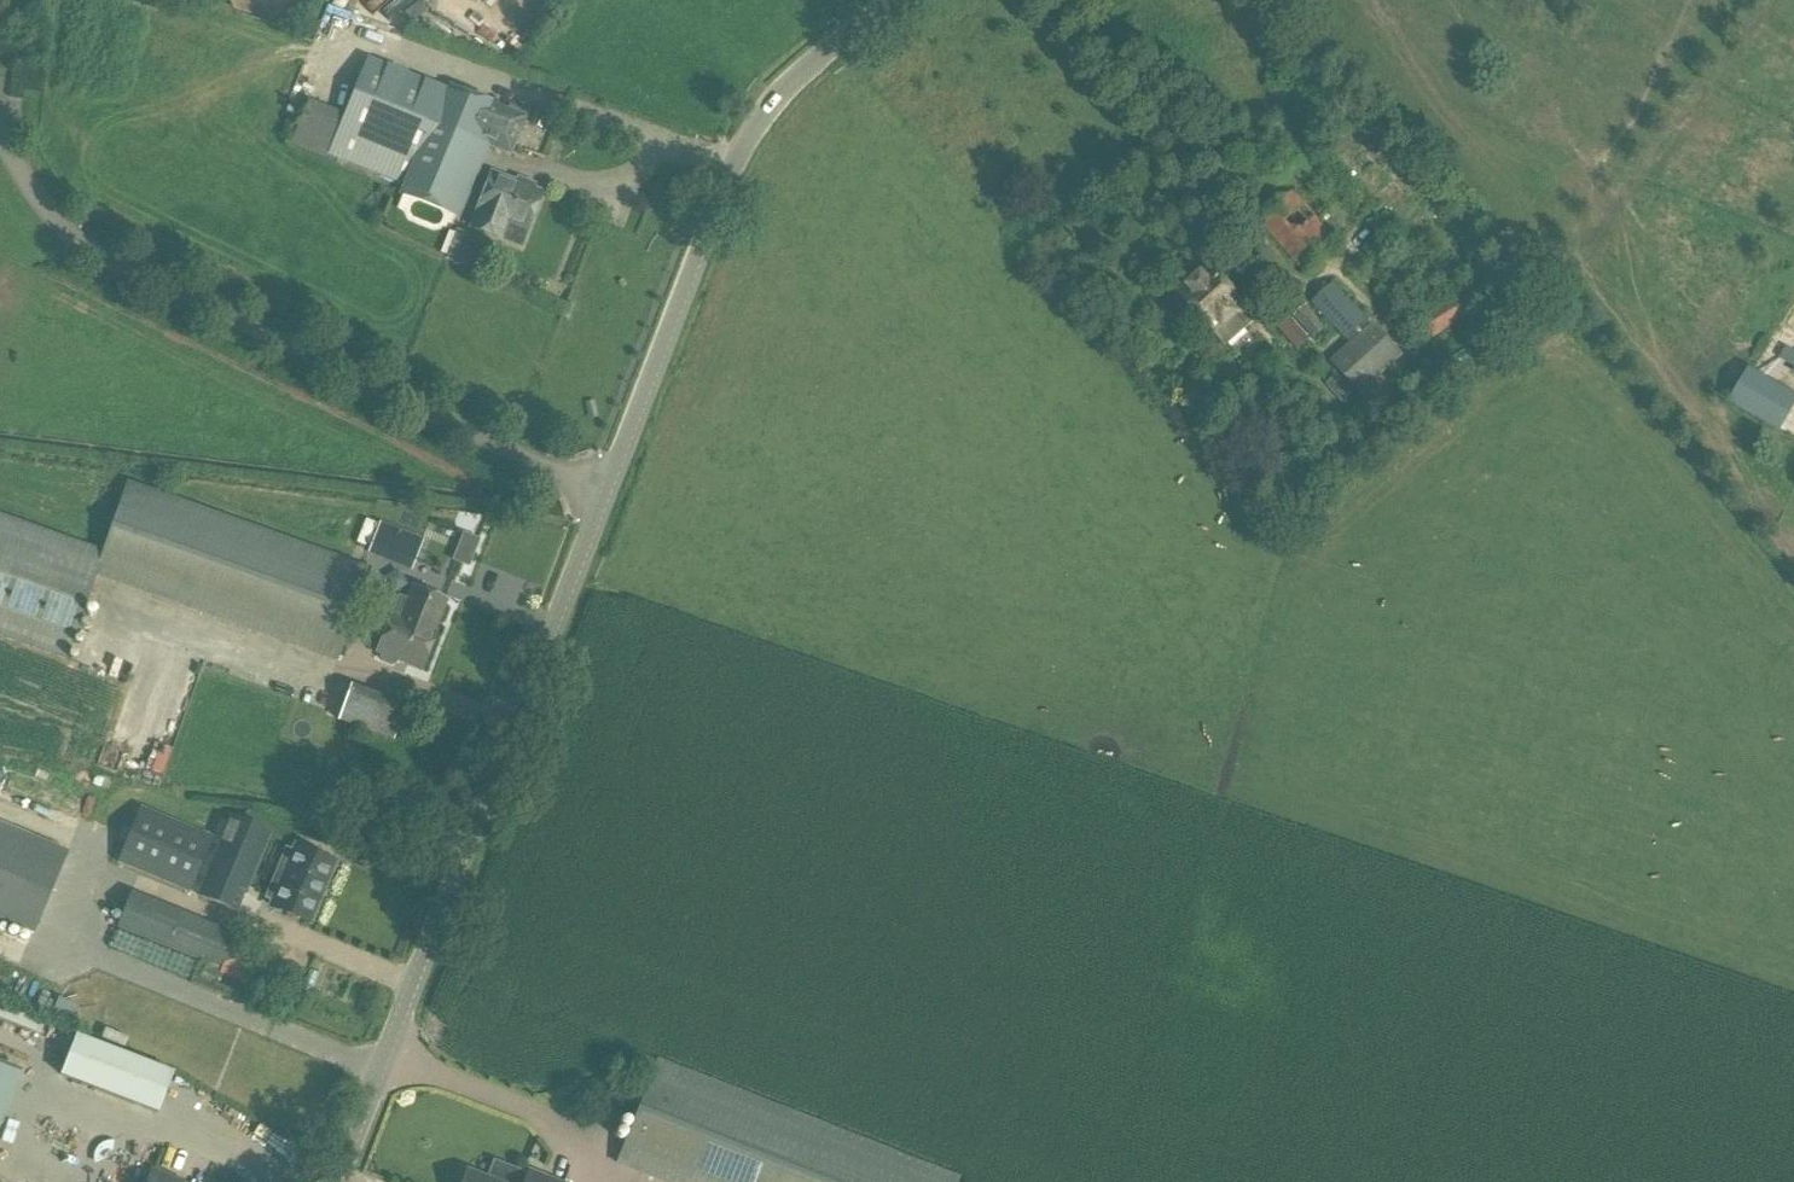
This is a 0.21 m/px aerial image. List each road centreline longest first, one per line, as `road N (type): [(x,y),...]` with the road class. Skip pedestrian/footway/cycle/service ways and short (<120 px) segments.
road 1 (unclassified): [(338,1181),(741,152),(776,98),(893,0)]

